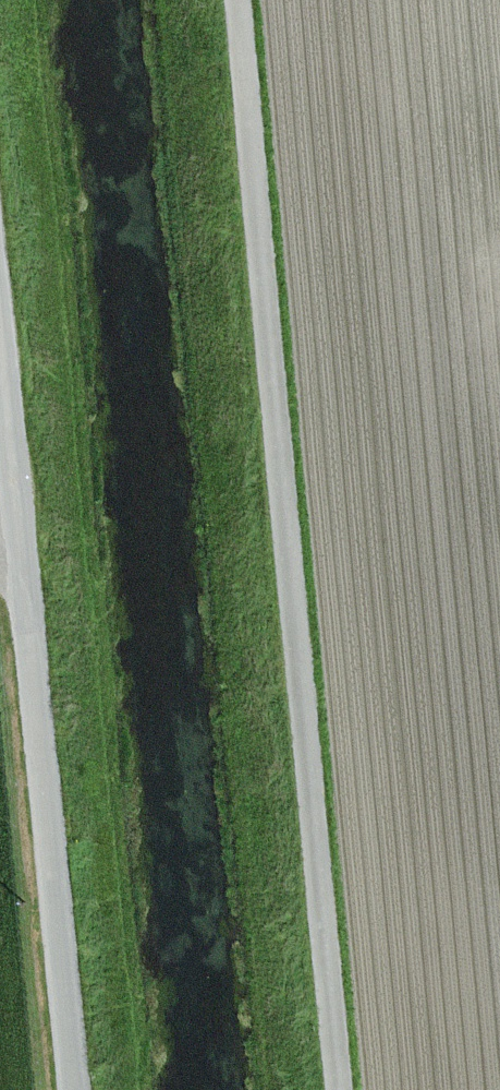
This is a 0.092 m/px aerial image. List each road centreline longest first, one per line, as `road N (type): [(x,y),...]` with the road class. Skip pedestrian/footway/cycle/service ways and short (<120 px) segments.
road 1 (unclassified): [(341,1089),(237,0)]
road 2 (unclassified): [(0,309),(79,1089)]

